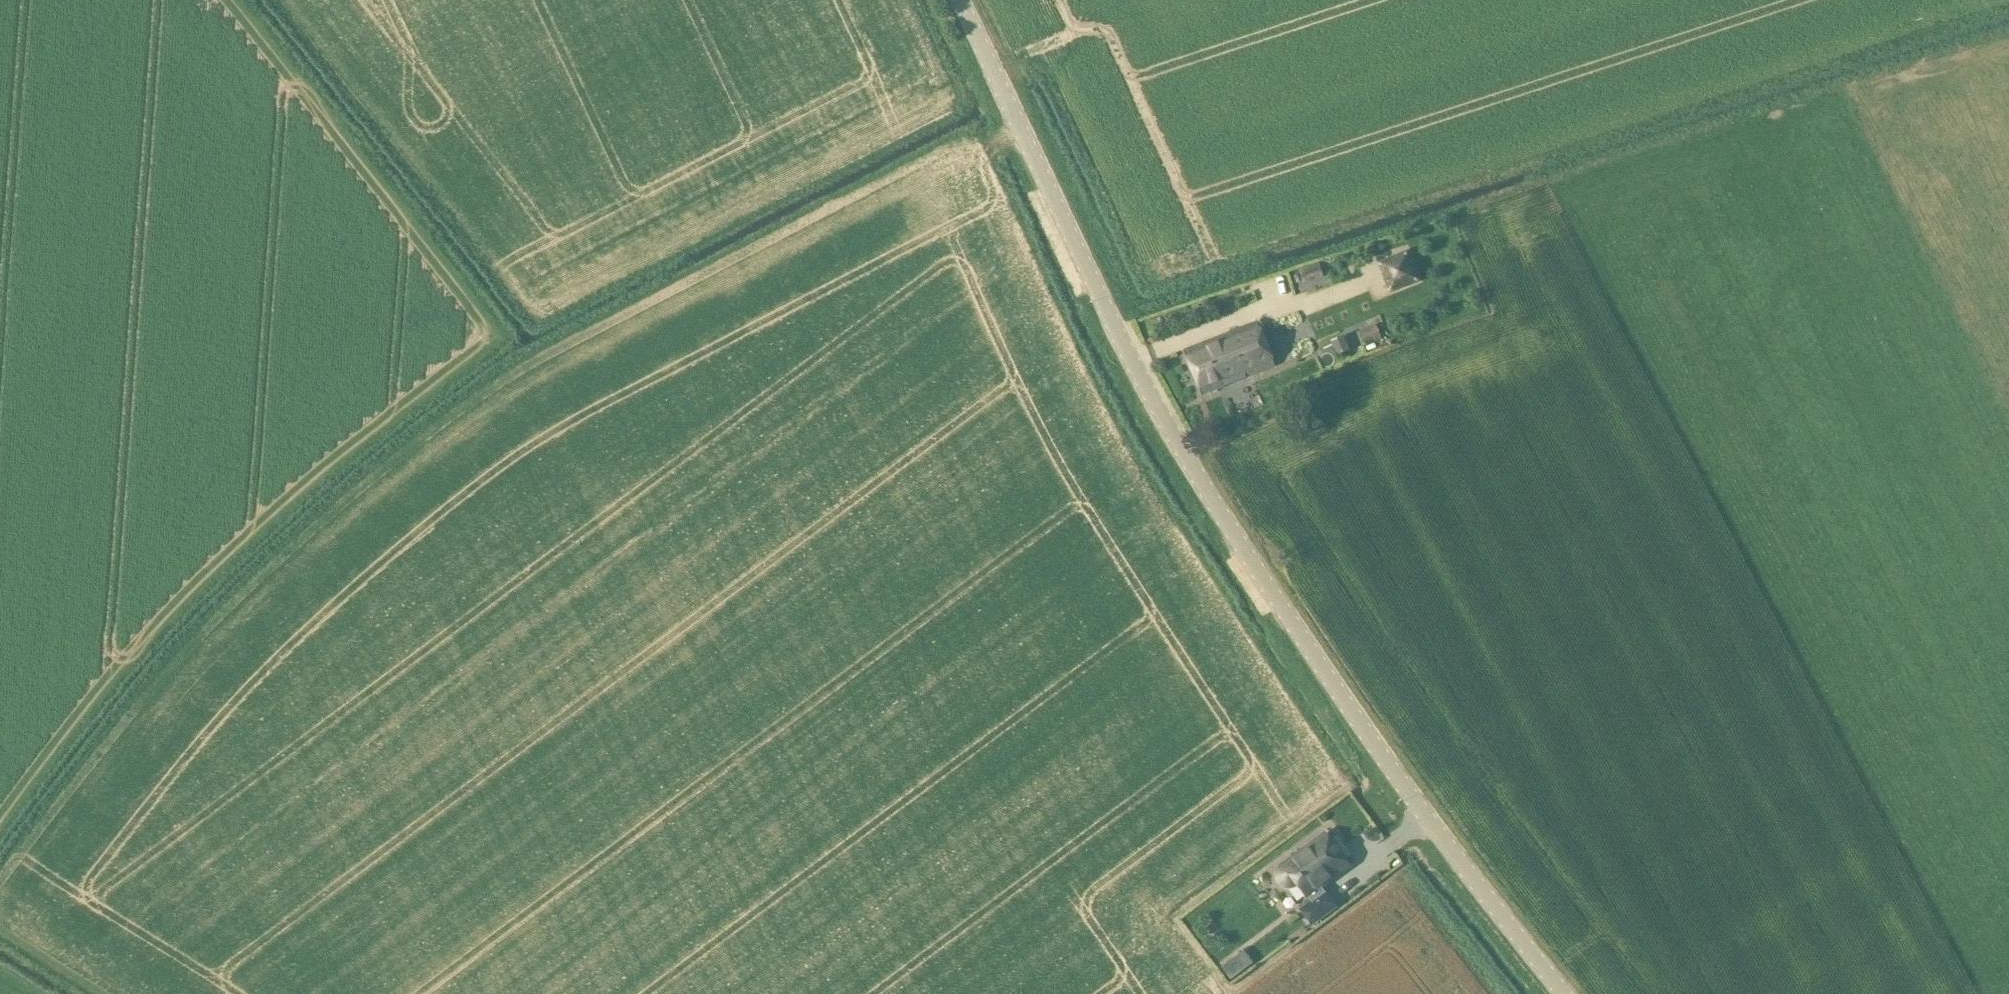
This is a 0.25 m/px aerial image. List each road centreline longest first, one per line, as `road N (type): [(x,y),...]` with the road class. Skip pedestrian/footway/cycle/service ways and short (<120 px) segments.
road 1 (unclassified): [(1562,993),(1429,820),(1237,538),(1129,358),(960,0)]

